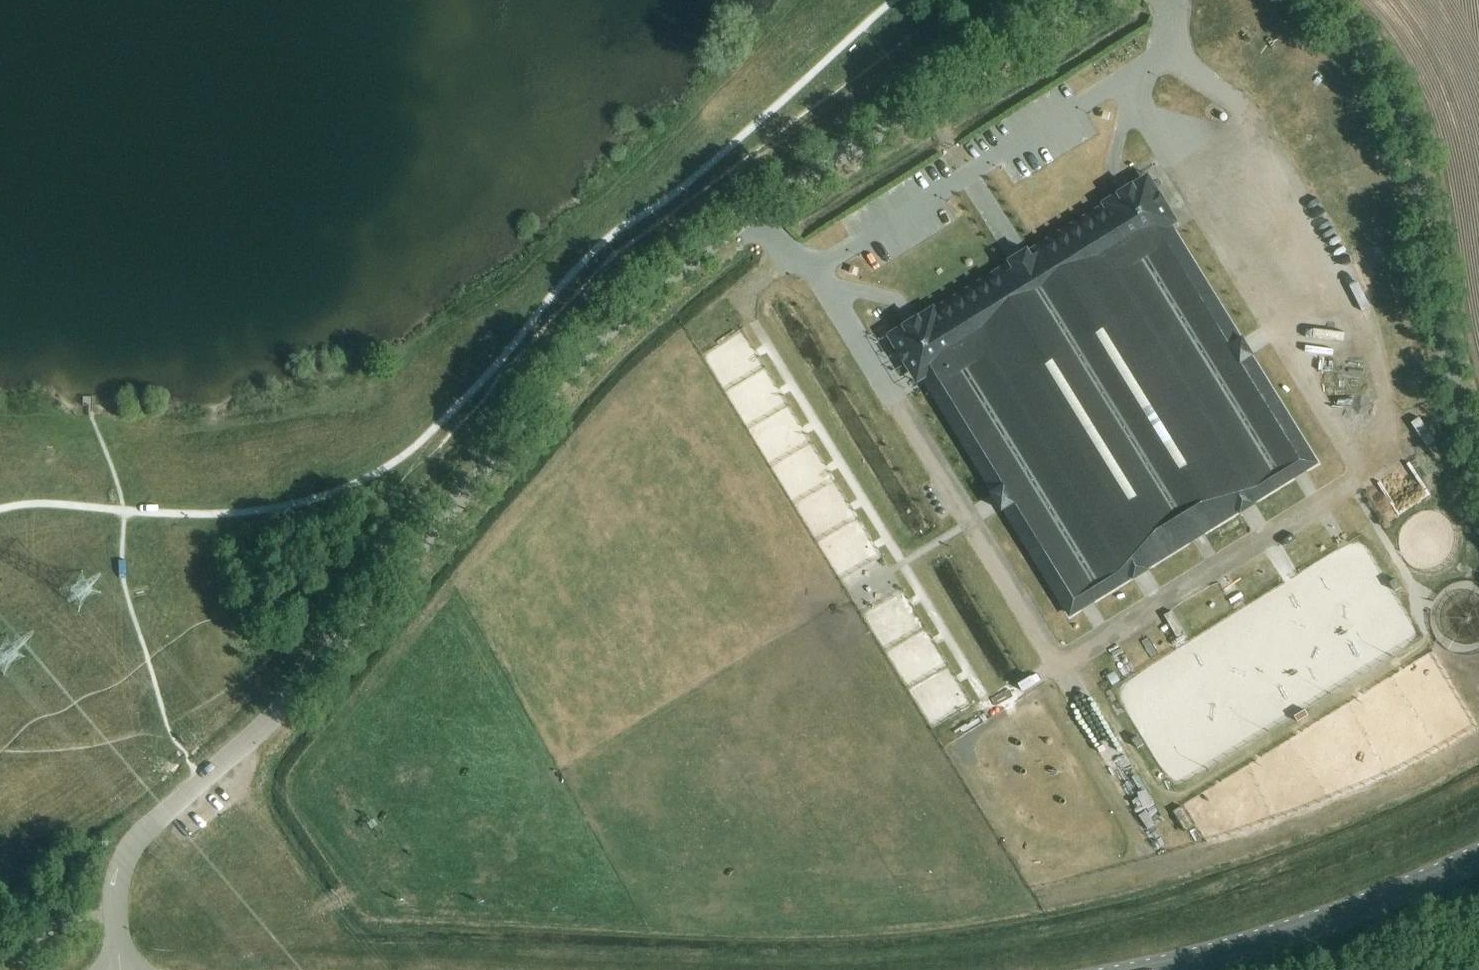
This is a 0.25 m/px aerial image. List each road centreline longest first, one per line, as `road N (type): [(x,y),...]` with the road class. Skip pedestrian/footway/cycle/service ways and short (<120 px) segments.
road 1 (unclassified): [(1097,0),(792,186),(624,315),(319,667),(141,834),(115,892),(121,969)]
road 2 (tertiary): [(1478,858),(1368,906),(1158,969)]

